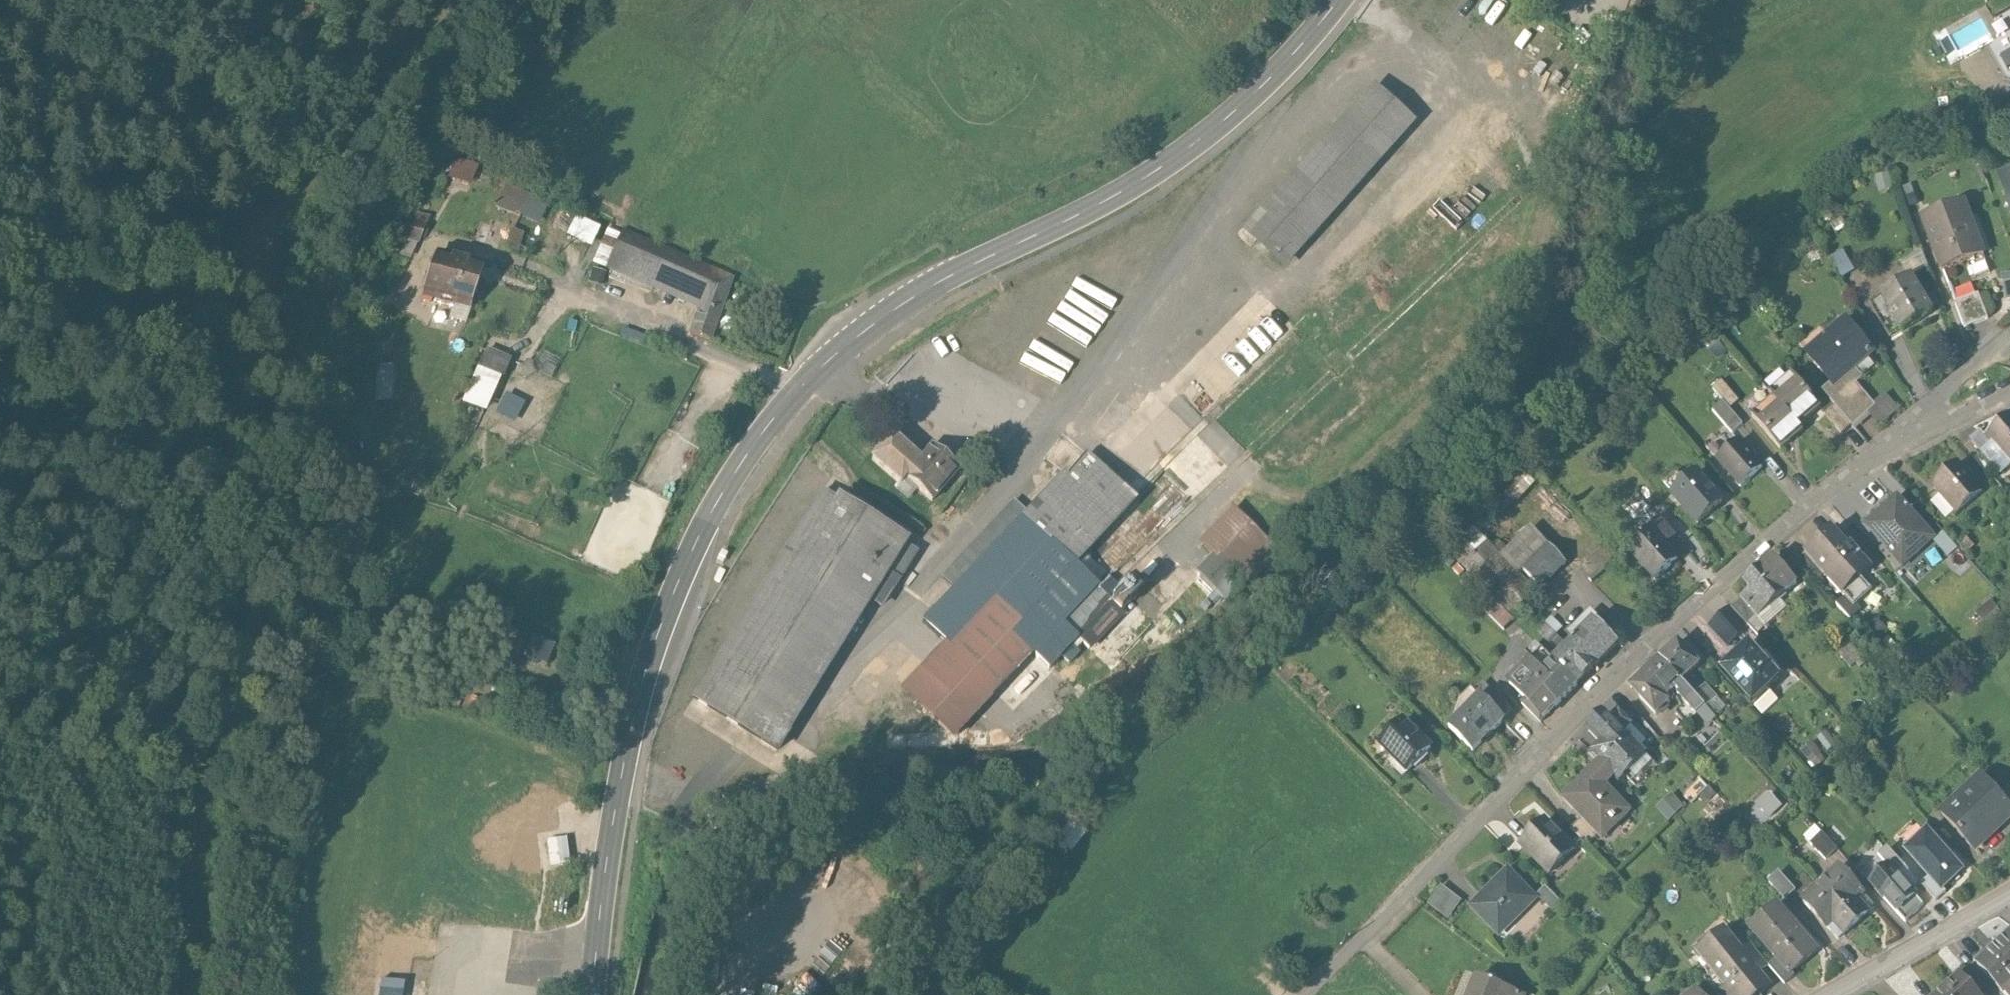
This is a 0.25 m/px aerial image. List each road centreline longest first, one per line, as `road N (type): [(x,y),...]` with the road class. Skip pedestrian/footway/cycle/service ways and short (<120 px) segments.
road 1 (secondary): [(1338,0),(1277,72),(1186,151),(885,316),(800,389),(747,455),(682,572),(642,681),(603,887),(593,994)]
road 2 (track): [(185,994),(191,835),(276,354),(253,237),(279,199),(326,168),(393,69),(455,0)]
road 3 (residential): [(1303,994),(1544,749),(1886,449)]
road 4 (residential): [(1834,994),(2009,898)]
road 5 (residential): [(1886,449),(2009,337)]
road 6 (residential): [(1886,449),(2009,391)]

